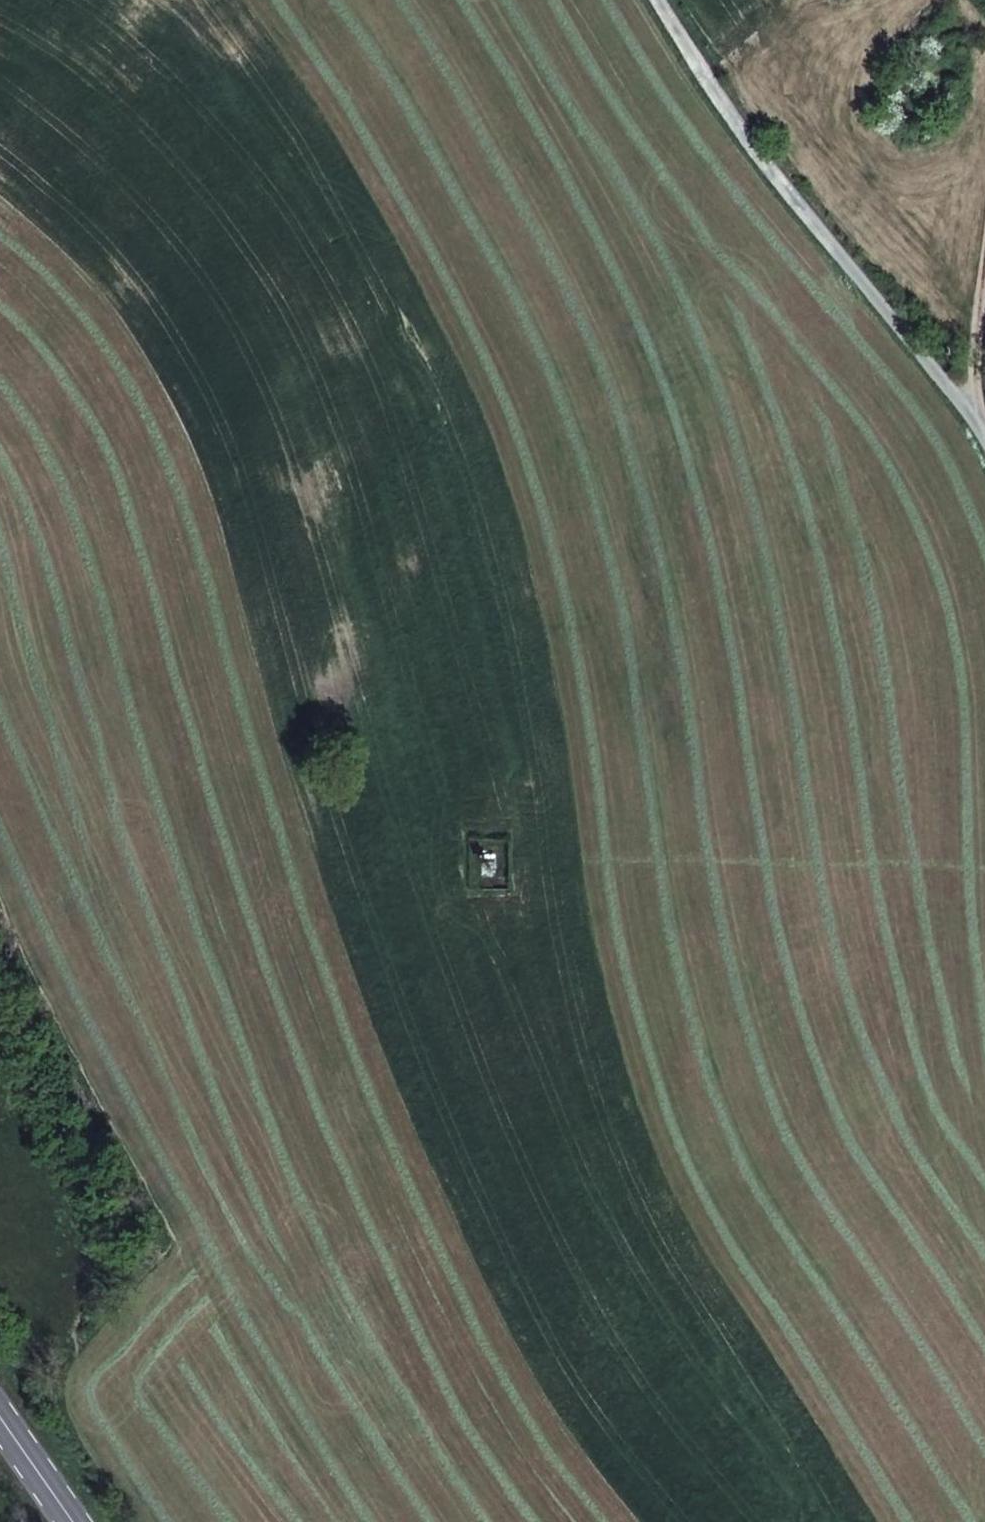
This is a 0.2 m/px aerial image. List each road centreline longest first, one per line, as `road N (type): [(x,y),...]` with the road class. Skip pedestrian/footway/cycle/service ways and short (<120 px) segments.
road 1 (track): [(984,446),(961,404),(735,135),(653,0)]
road 2 (secondary): [(78,1521),(0,1414)]

